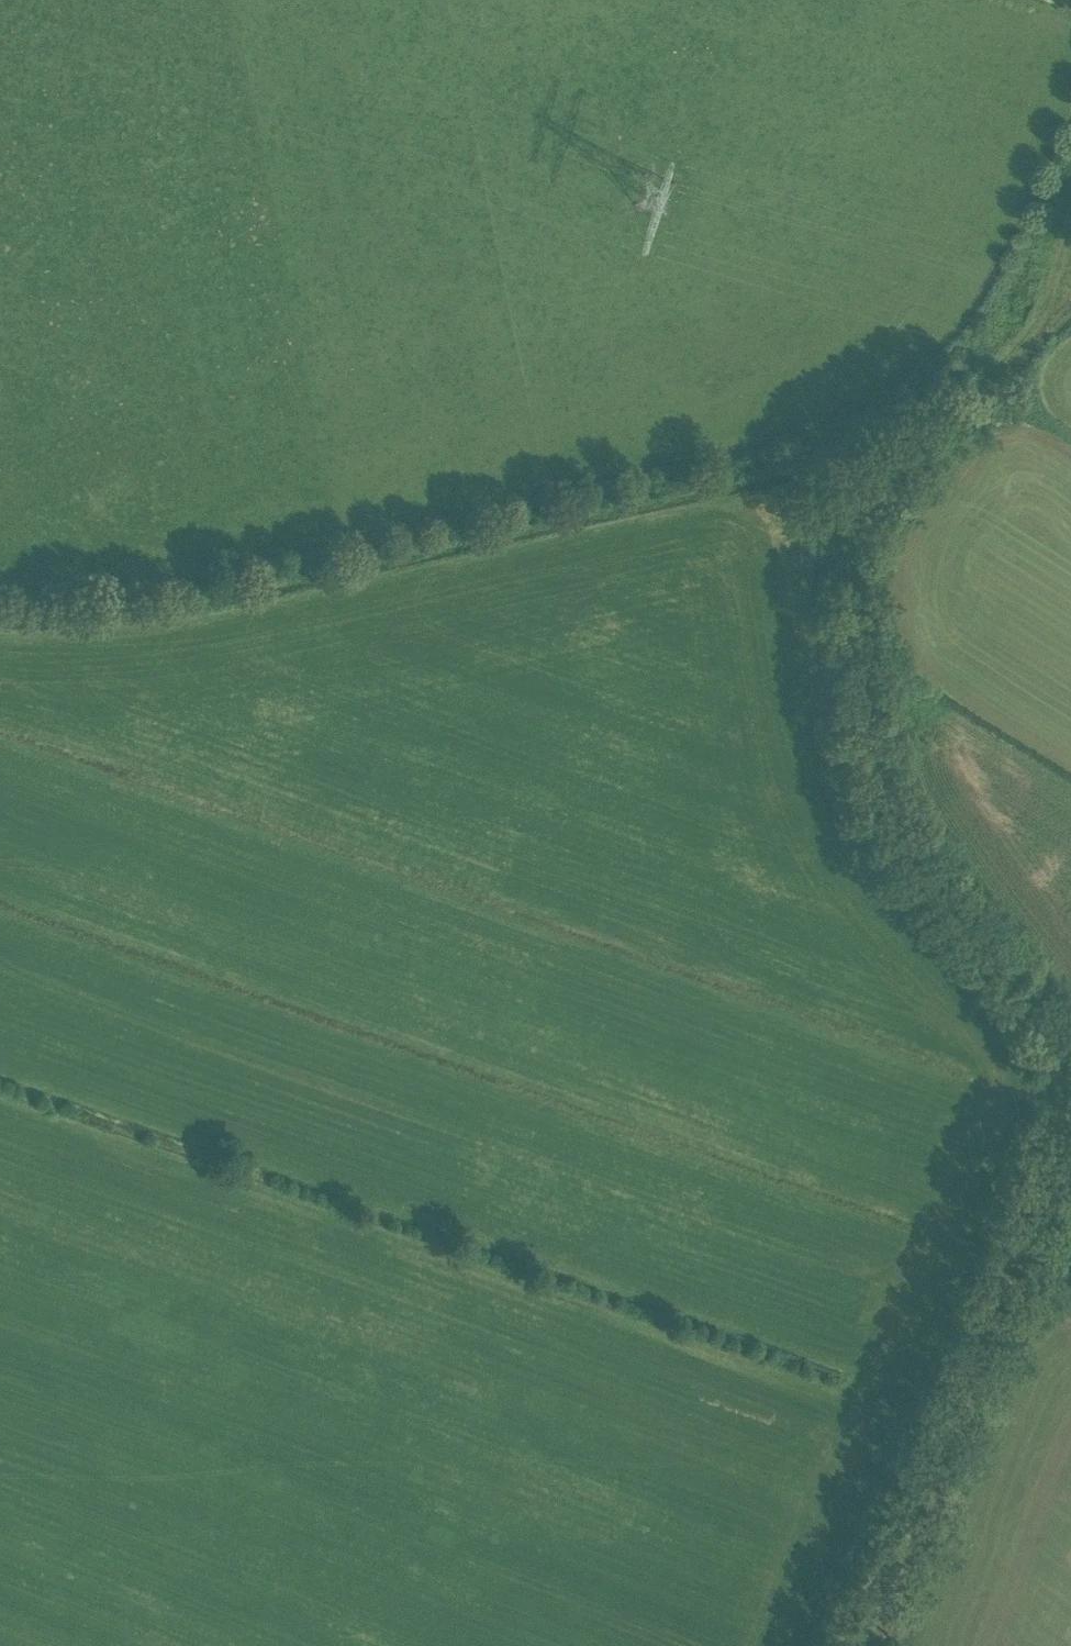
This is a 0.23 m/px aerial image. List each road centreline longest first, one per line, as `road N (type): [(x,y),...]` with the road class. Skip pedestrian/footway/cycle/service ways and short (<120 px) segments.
road 1 (track): [(1070,1076),(879,810),(848,680),(853,578),(870,513),(1027,346),(1070,215)]
road 2 (track): [(860,1645),(1070,1103)]

